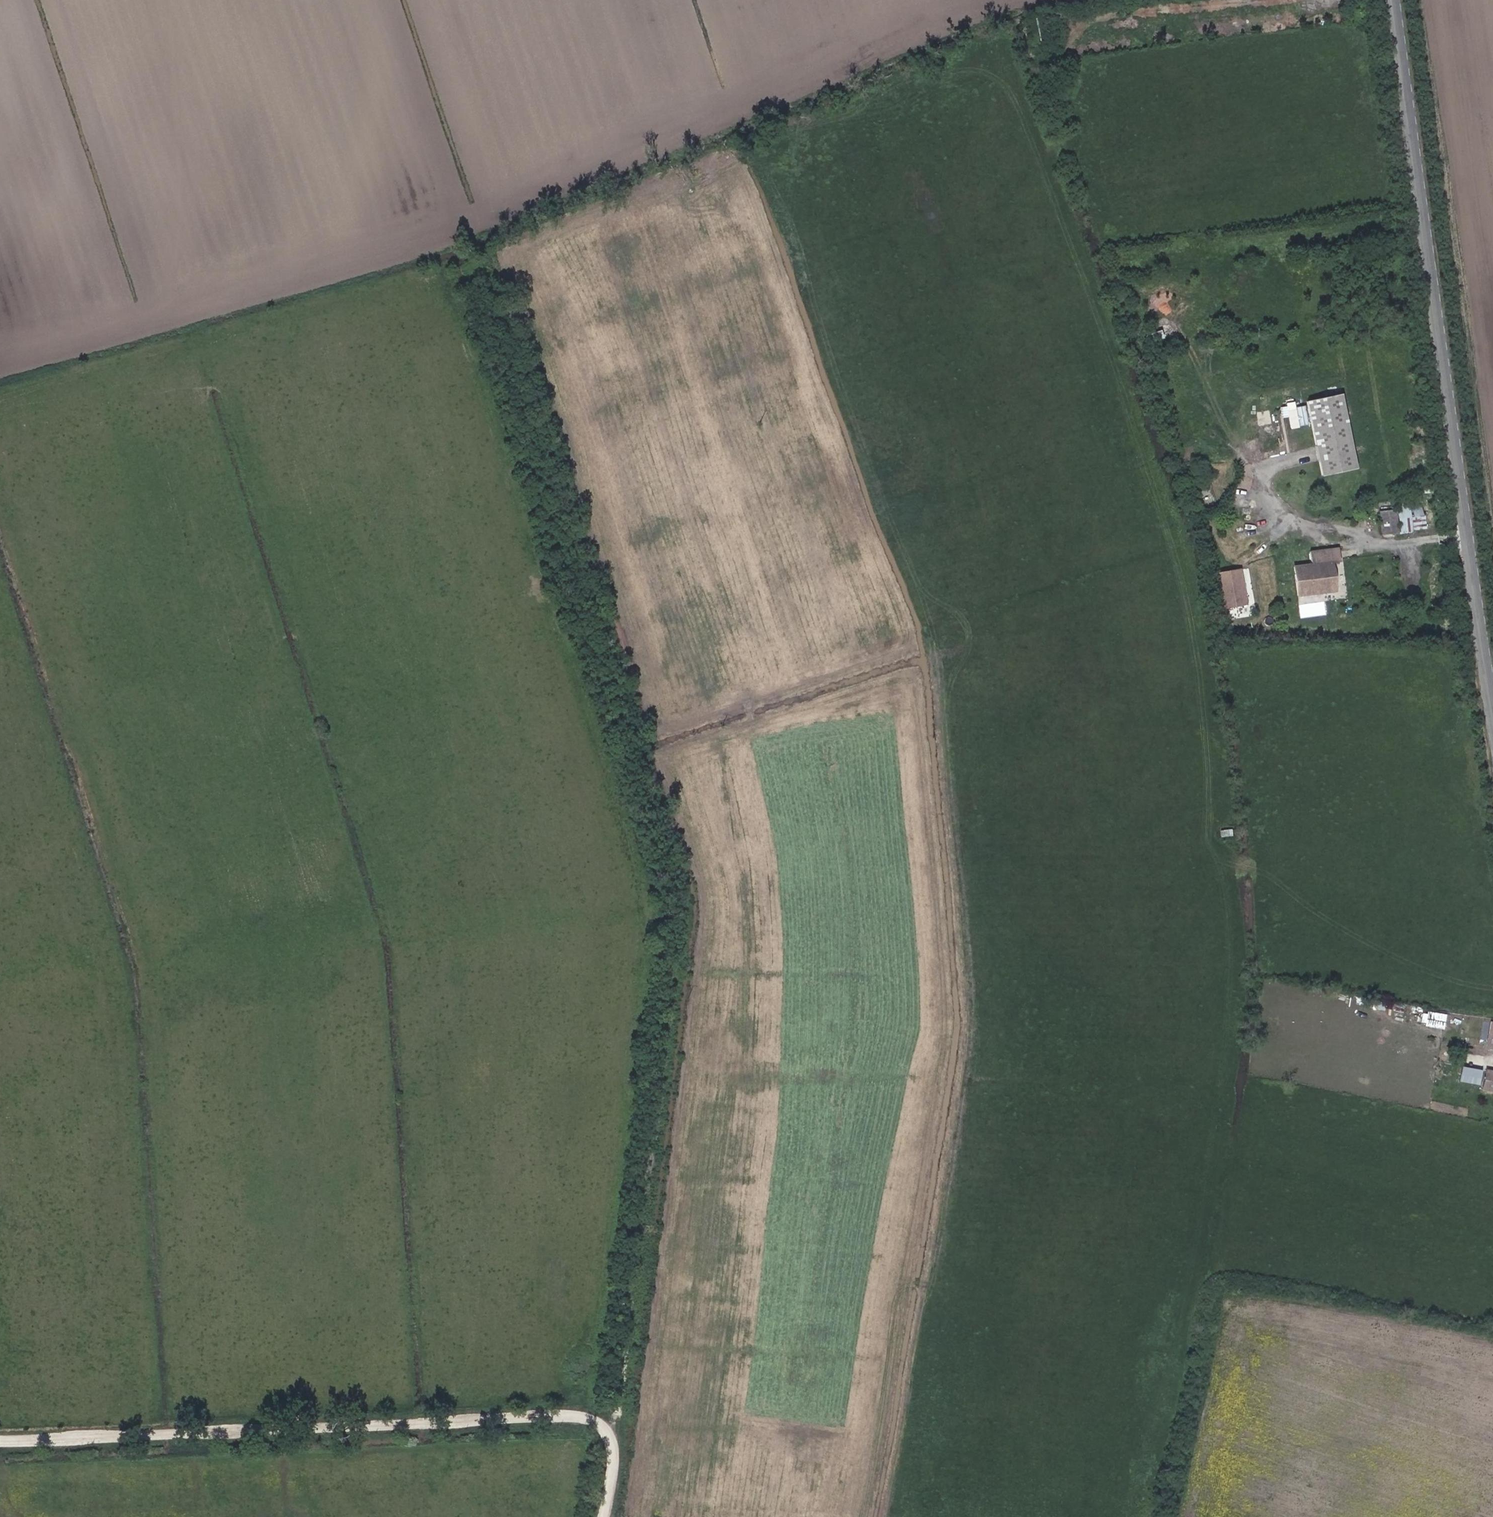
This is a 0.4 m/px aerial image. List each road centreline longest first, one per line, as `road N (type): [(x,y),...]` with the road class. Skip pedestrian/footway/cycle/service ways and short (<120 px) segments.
road 1 (tertiary): [(1492,717),(1393,0)]
road 2 (track): [(606,1516),(617,1465),(611,1438),(589,1420),(563,1414),(0,1442)]

